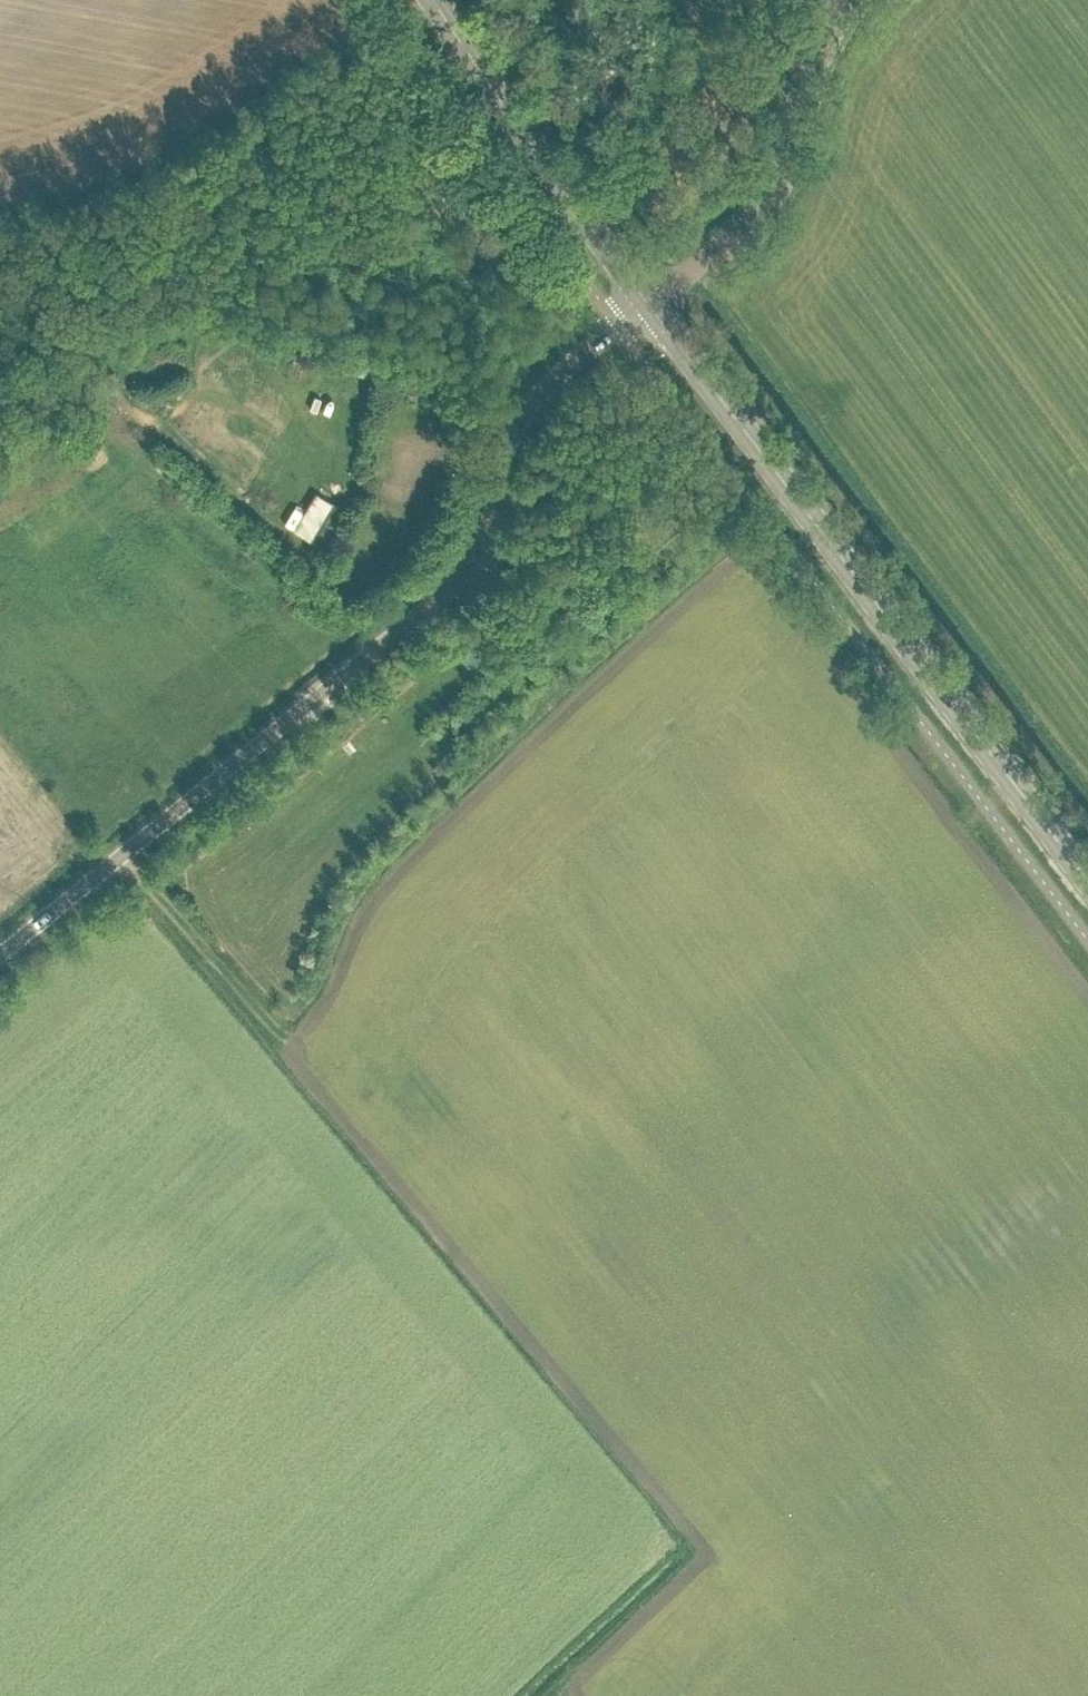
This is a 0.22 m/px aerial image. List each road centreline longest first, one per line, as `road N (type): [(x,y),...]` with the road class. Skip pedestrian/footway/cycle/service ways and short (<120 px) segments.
road 1 (unclassified): [(0,952),(456,579),(484,535),(507,446),(528,407),(647,302)]
road 2 (primary): [(1087,879),(647,302)]
road 3 (unclassified): [(647,302),(762,201),(801,76),(843,0)]
road 4 (primary): [(647,302),(435,0)]

